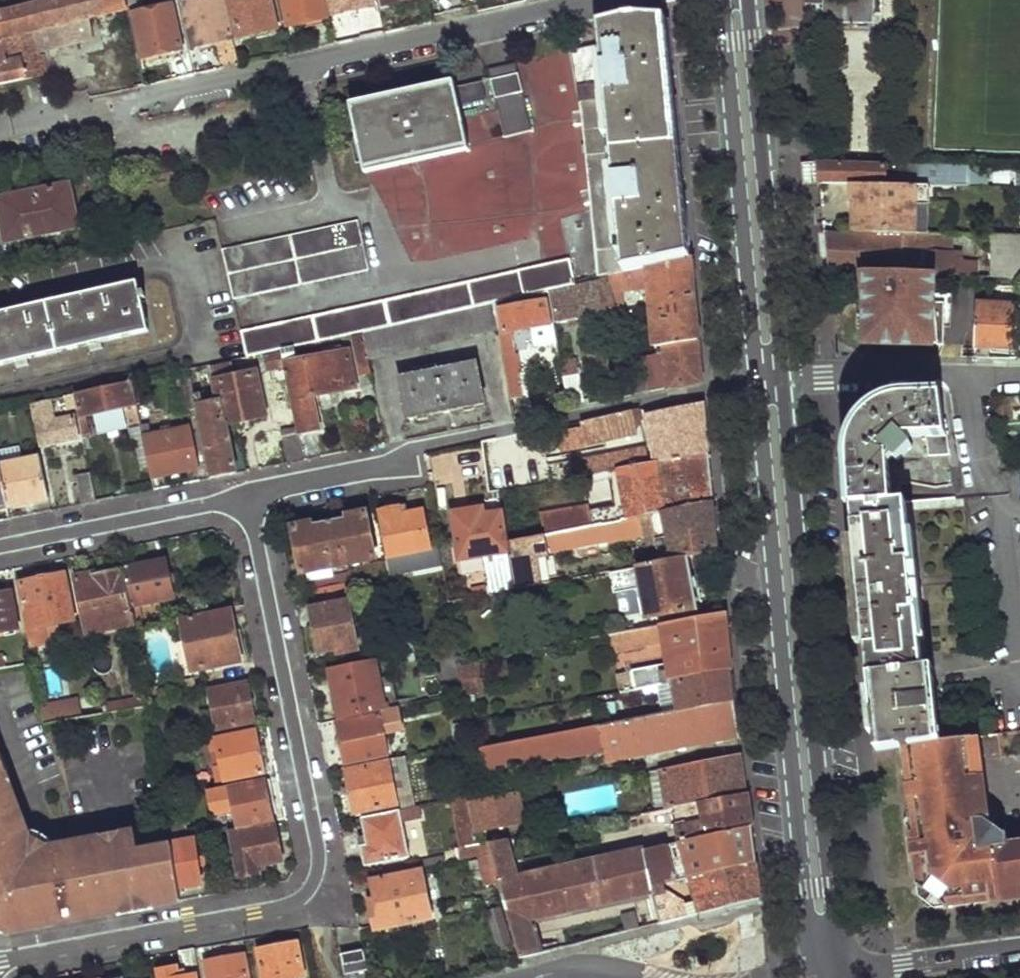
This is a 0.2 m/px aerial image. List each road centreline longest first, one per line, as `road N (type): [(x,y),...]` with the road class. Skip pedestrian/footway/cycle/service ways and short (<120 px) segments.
road 1 (residential): [(247,499),(319,853),(317,879),(289,906),(0,961)]
road 2 (primary): [(846,975),(818,756),(786,382)]
road 3 (primary): [(759,386),(816,977)]
road 4 (residential): [(606,0),(113,109)]
road 5 (primary): [(721,0),(759,386)]
road 6 (primary): [(786,382),(752,0)]
road 7 (residential): [(759,386),(410,447)]
road 8 (residential): [(0,547),(247,499)]
road 9 (residential): [(786,382),(1019,374)]
road 10 (residential): [(1019,952),(846,975)]
road 11 (residential): [(410,447),(385,464),(262,488),(247,499)]

